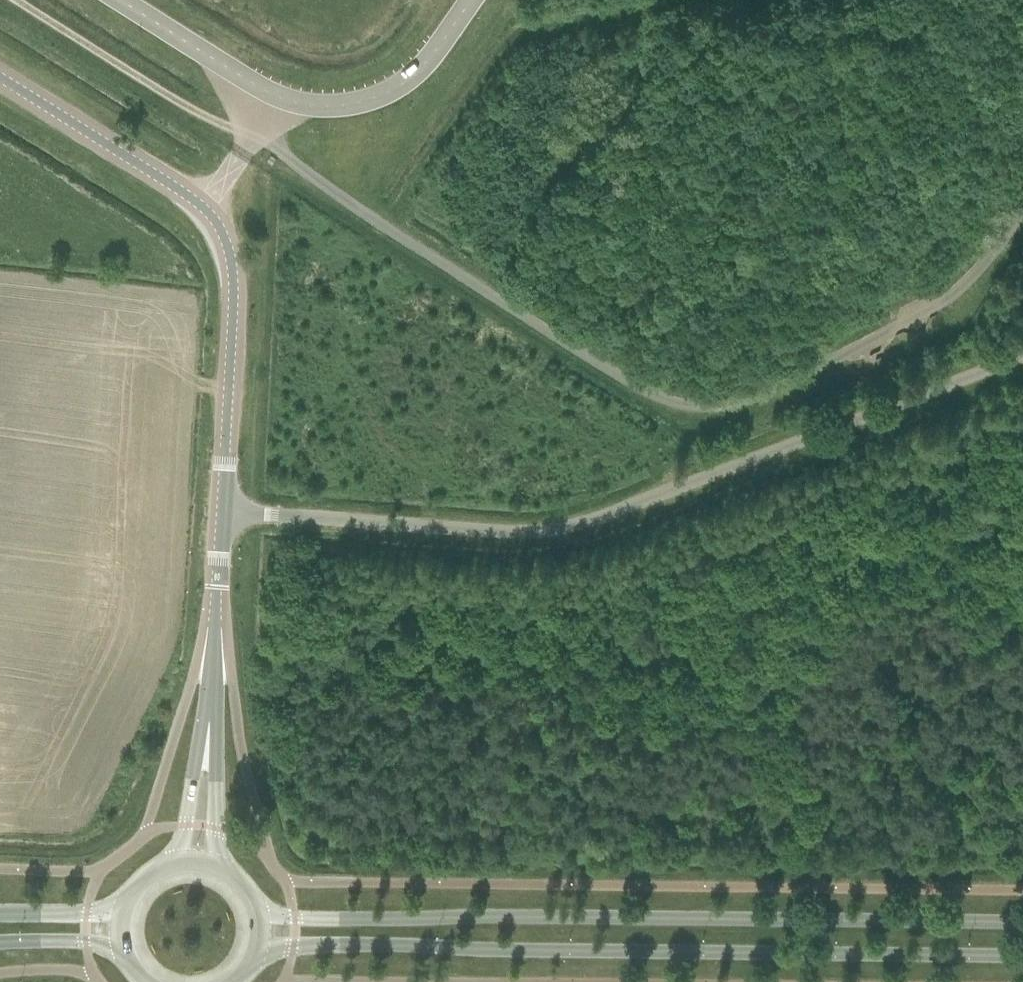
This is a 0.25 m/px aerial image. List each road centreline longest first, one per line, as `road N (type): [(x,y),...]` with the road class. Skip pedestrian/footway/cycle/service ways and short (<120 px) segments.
road 1 (track): [(1022,208),(959,293),(929,312),(744,405),(694,409),(645,389),(270,150),(15,0)]
road 2 (unclassified): [(224,512),(548,541),(1022,355)]
road 3 (secondary): [(1022,925),(293,922),(257,910)]
road 4 (secondary): [(256,951),(1022,956)]
road 5 (unclassified): [(224,512),(233,304),(222,235),(202,206),(0,78)]
road 6 (unclassified): [(207,744),(224,512)]
road 7 (unclassified): [(220,865),(207,744)]
road 8 (unclassified): [(207,744),(171,858)]

